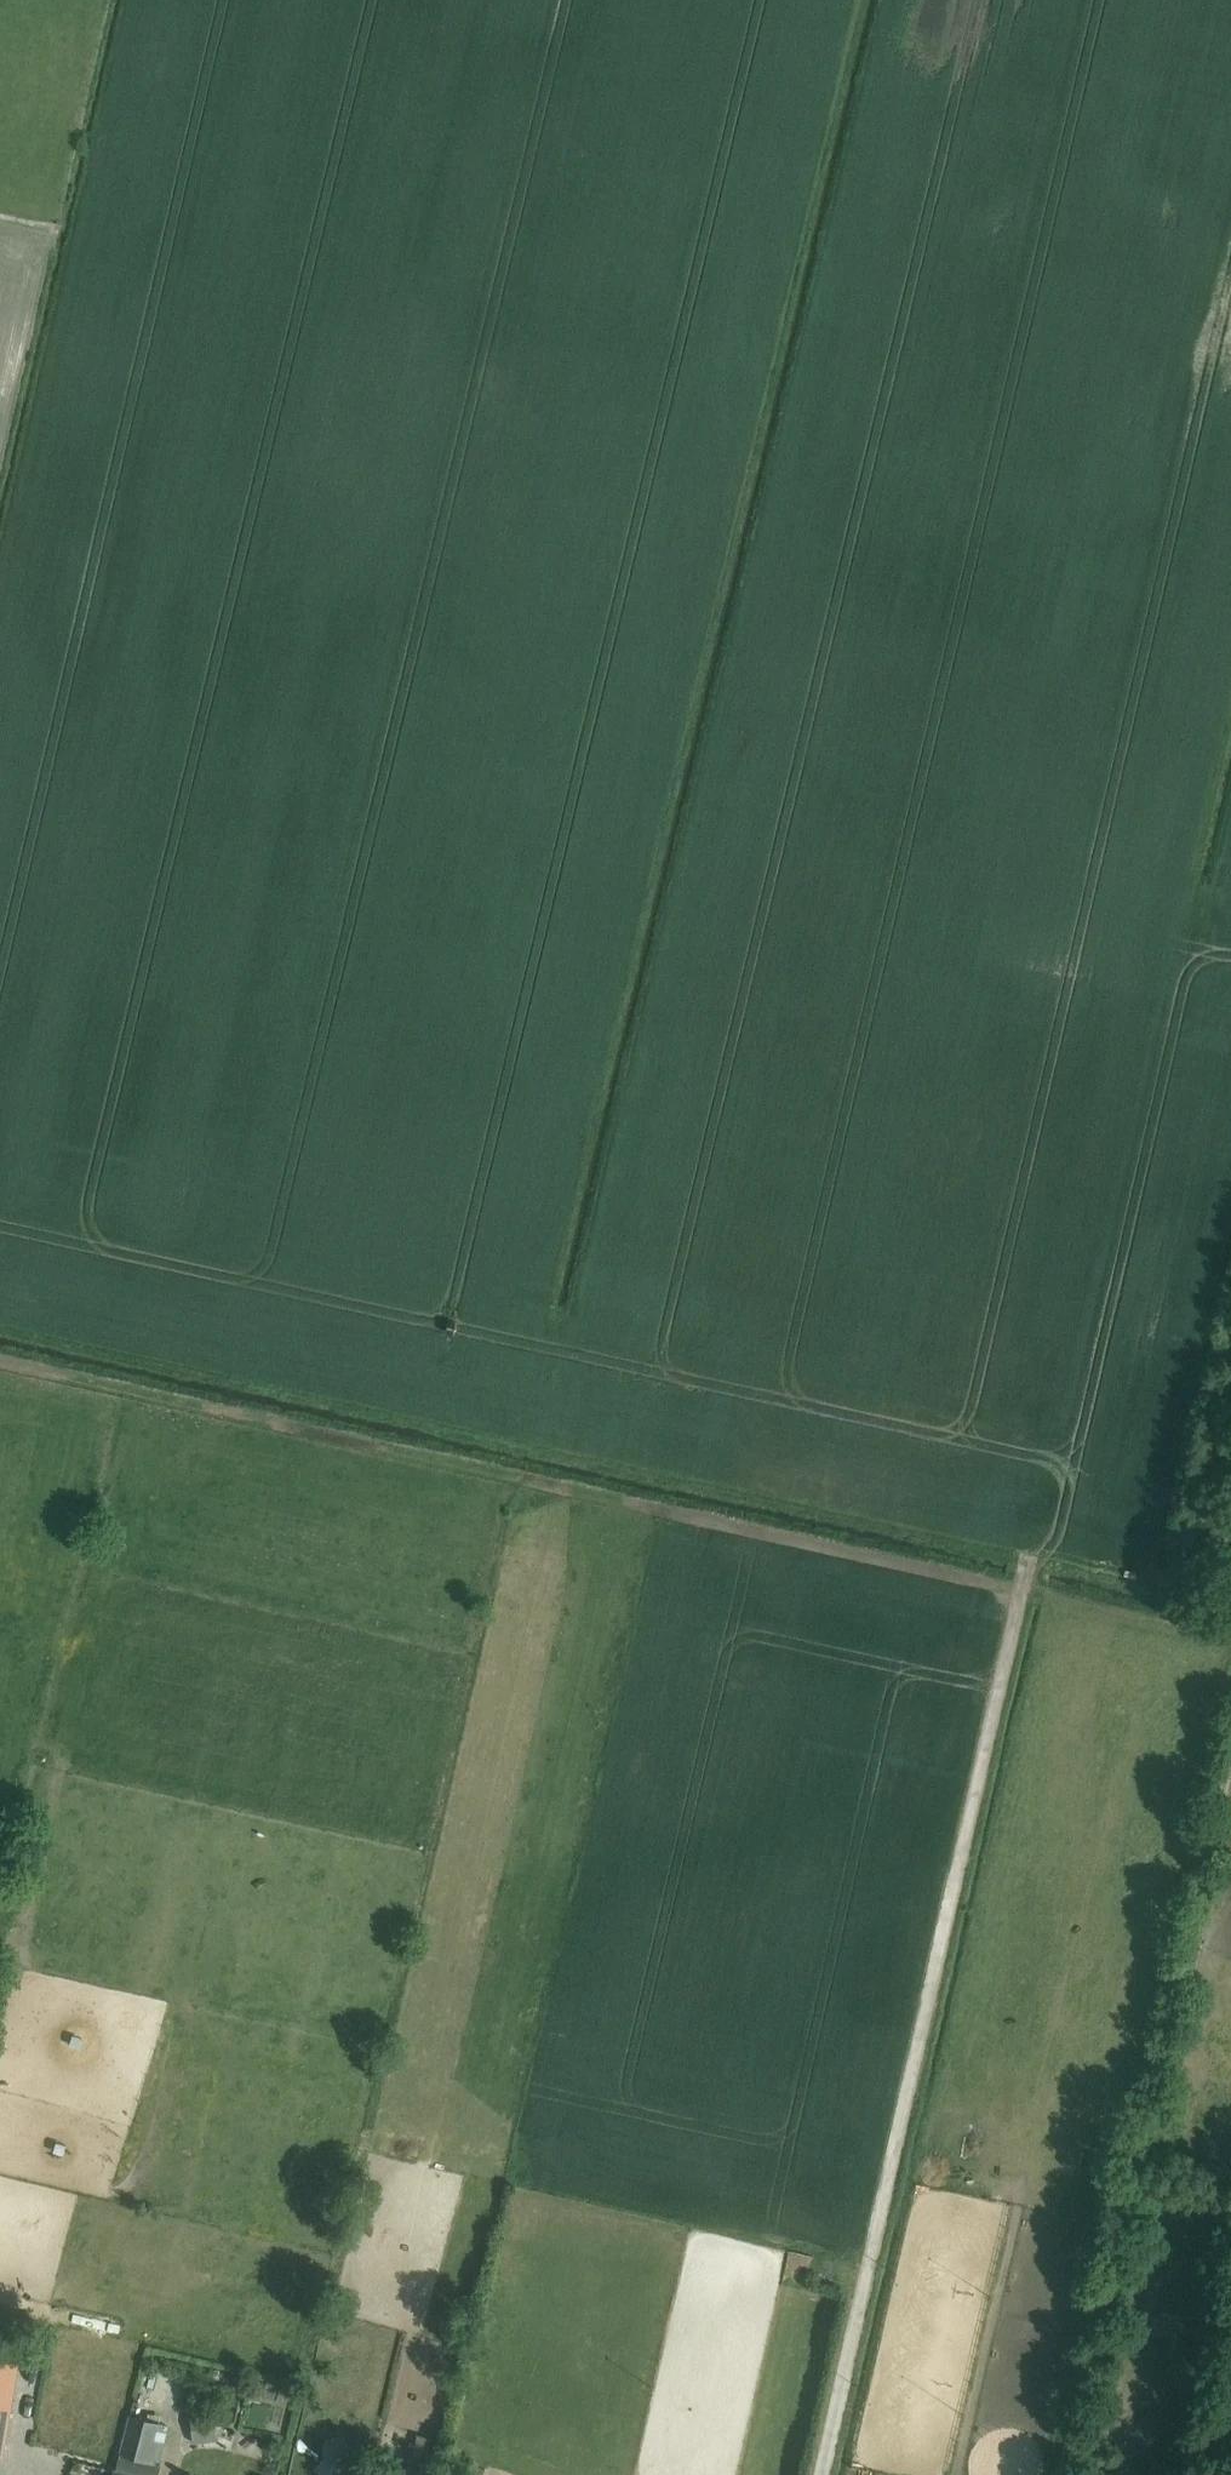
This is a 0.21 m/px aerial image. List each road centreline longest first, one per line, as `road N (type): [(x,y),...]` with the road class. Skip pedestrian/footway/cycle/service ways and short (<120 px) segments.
road 1 (track): [(824,2474),(1021,1595)]

